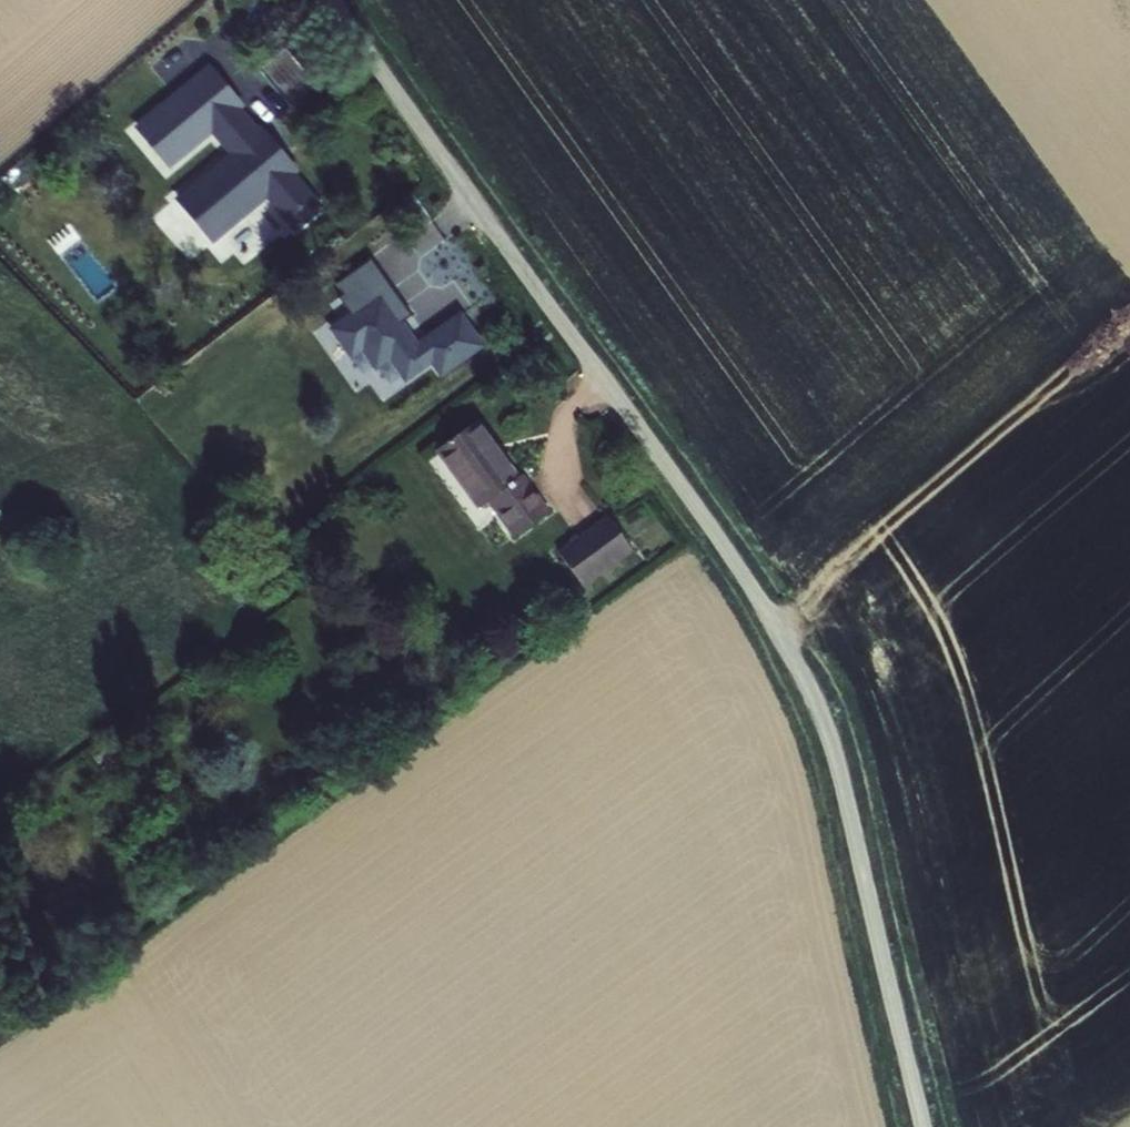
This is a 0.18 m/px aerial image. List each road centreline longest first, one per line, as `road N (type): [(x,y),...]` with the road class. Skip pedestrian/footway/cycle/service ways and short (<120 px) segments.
road 1 (unclassified): [(330,0),(720,539),(792,660),(841,776),(923,1126)]

